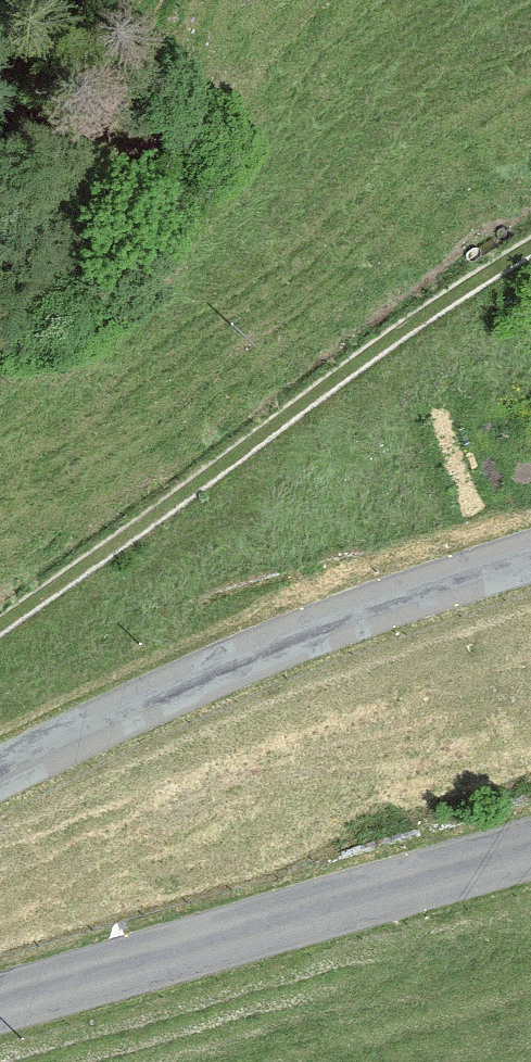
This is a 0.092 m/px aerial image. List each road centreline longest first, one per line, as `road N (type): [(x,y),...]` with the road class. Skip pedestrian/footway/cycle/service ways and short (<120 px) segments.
road 1 (track): [(0,613),(338,367),(530,245)]
road 2 (tertiary): [(0,774),(300,638),(530,557)]
road 3 (secondary): [(530,851),(0,1007)]
road 4 (track): [(153,0),(30,250),(0,293)]

